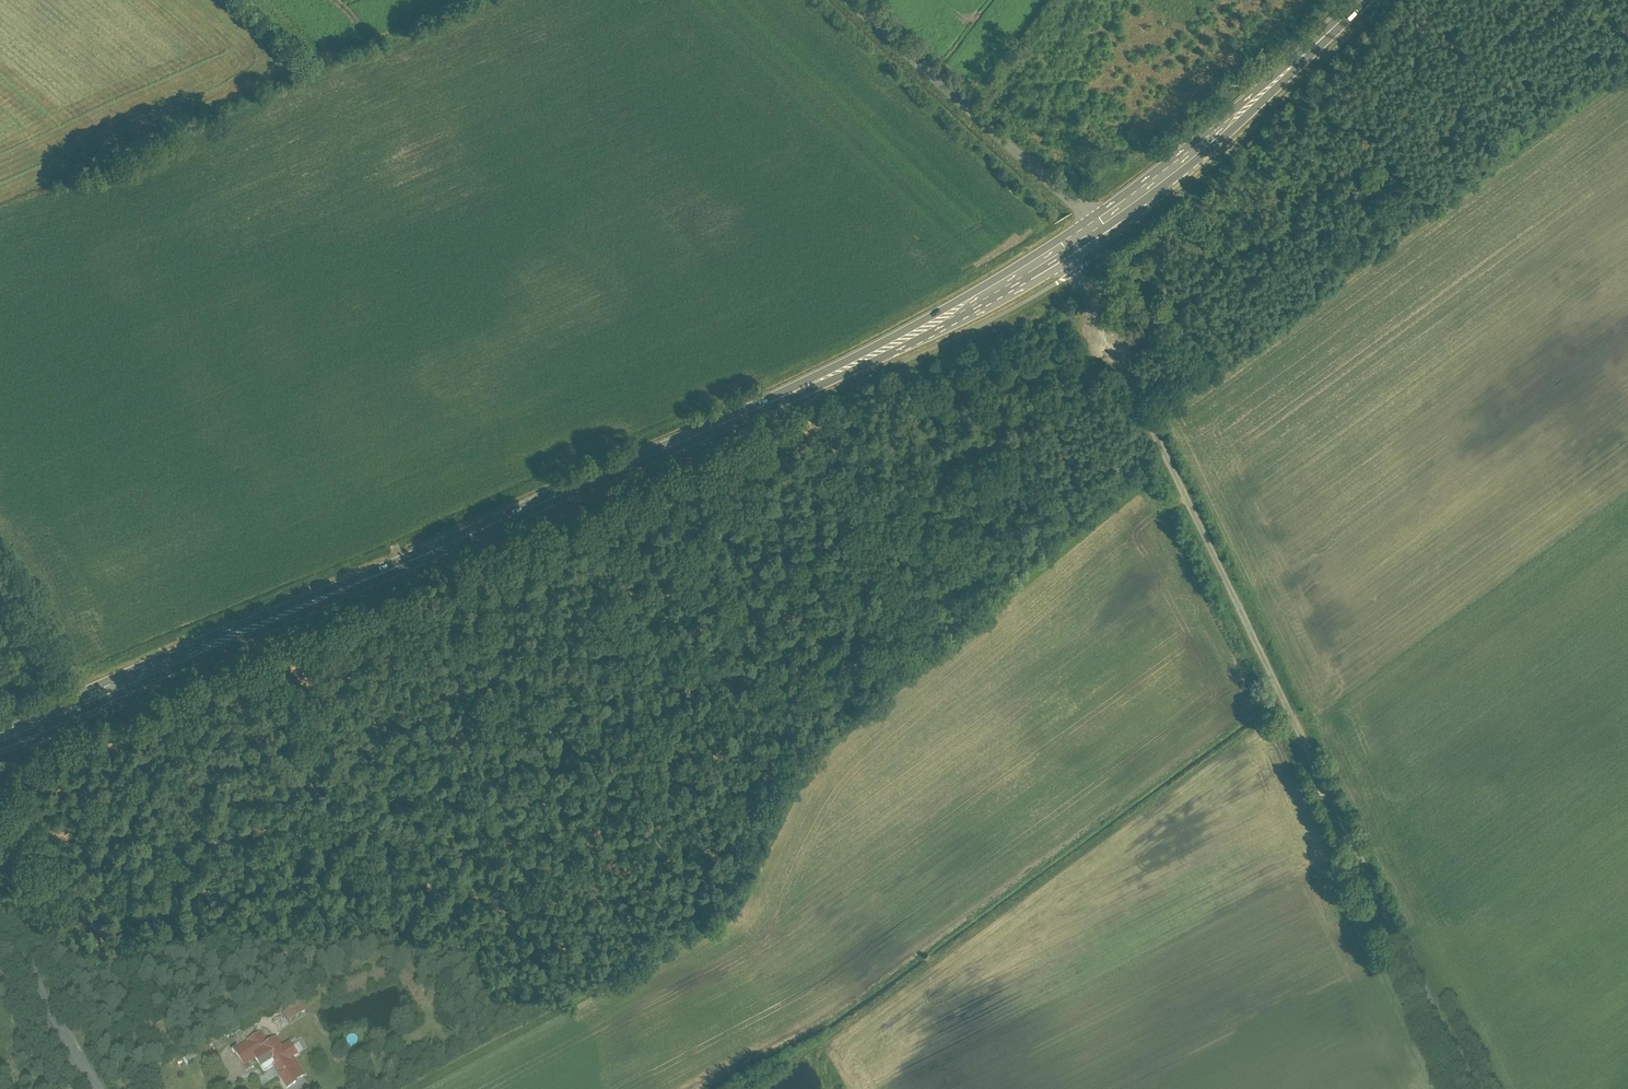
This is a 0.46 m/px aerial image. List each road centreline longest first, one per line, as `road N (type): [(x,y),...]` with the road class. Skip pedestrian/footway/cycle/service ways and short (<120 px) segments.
road 1 (primary): [(0,741),(725,425),(949,317),(1059,253)]
road 2 (unclassified): [(1474,1088),(1059,253)]
road 3 (primary): [(1095,229),(1242,115),(1366,0)]
road 4 (unclassified): [(1095,229),(849,0)]
road 5 (unclassified): [(0,931),(94,1088)]

